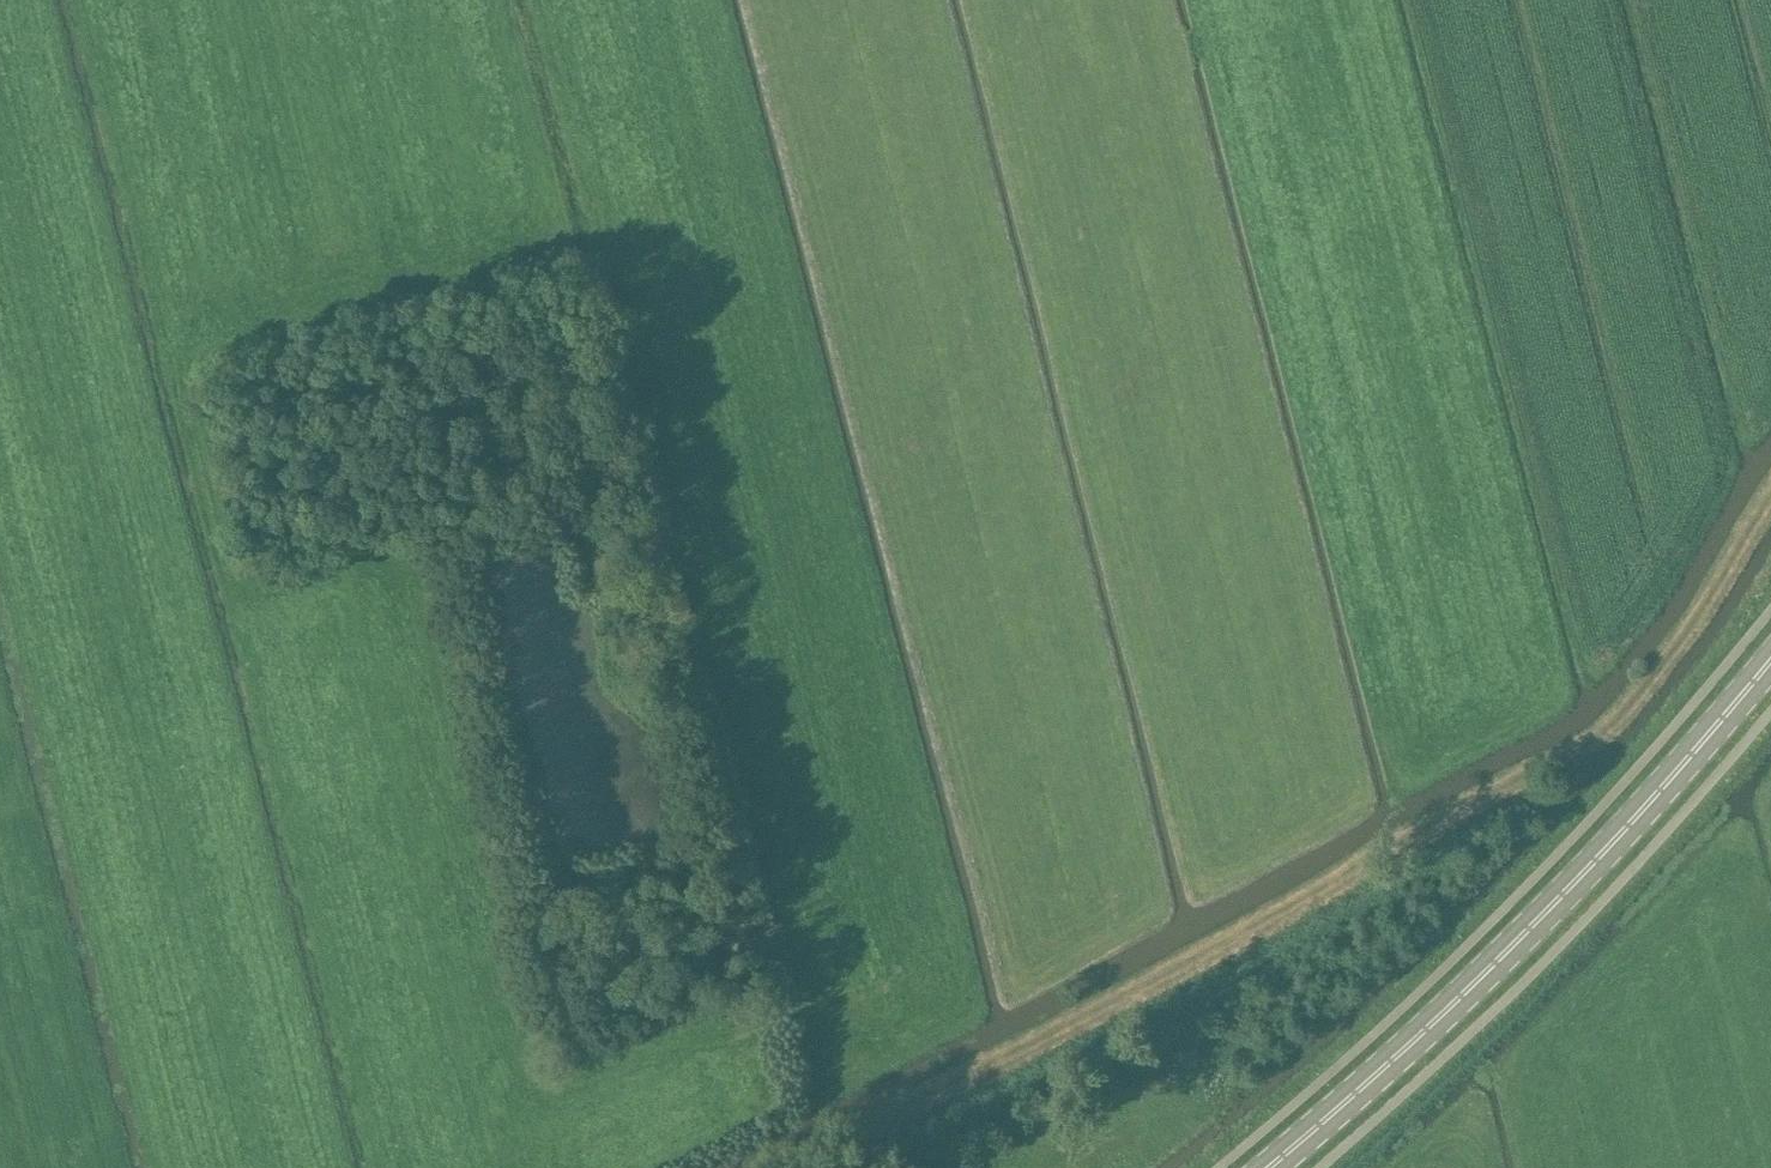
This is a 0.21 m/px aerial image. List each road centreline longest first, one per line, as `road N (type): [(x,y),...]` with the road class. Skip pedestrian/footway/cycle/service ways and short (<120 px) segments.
road 1 (primary): [(1273,1167),(1481,977),(1673,778),(1770,658)]

